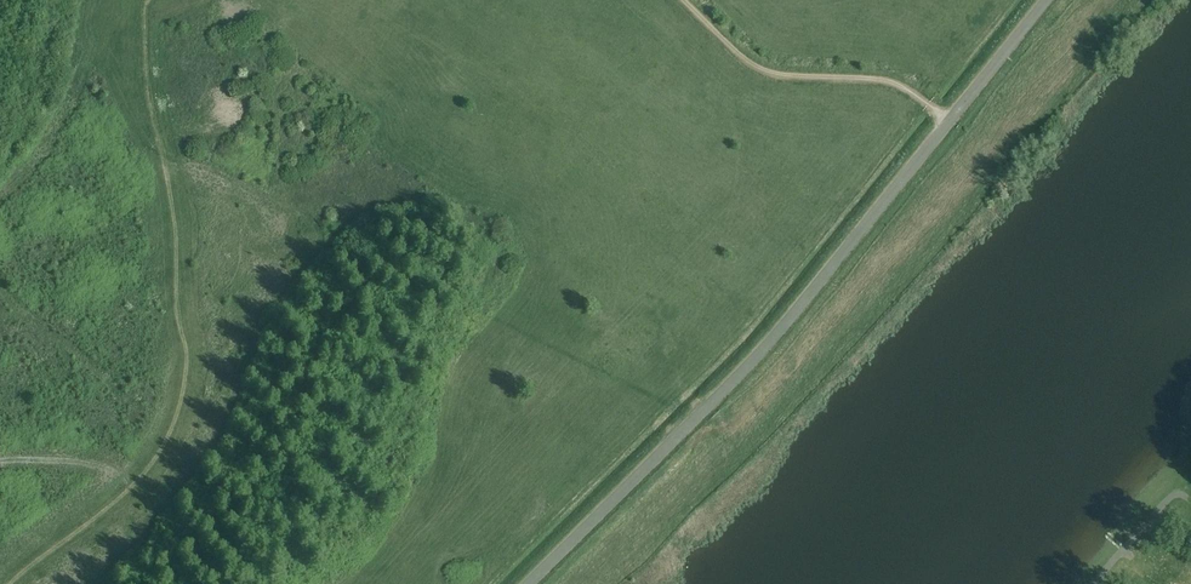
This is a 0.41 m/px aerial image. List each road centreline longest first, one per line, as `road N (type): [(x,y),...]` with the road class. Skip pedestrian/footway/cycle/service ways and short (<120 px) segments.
road 1 (unclassified): [(521,583),(815,286),(1042,0)]

